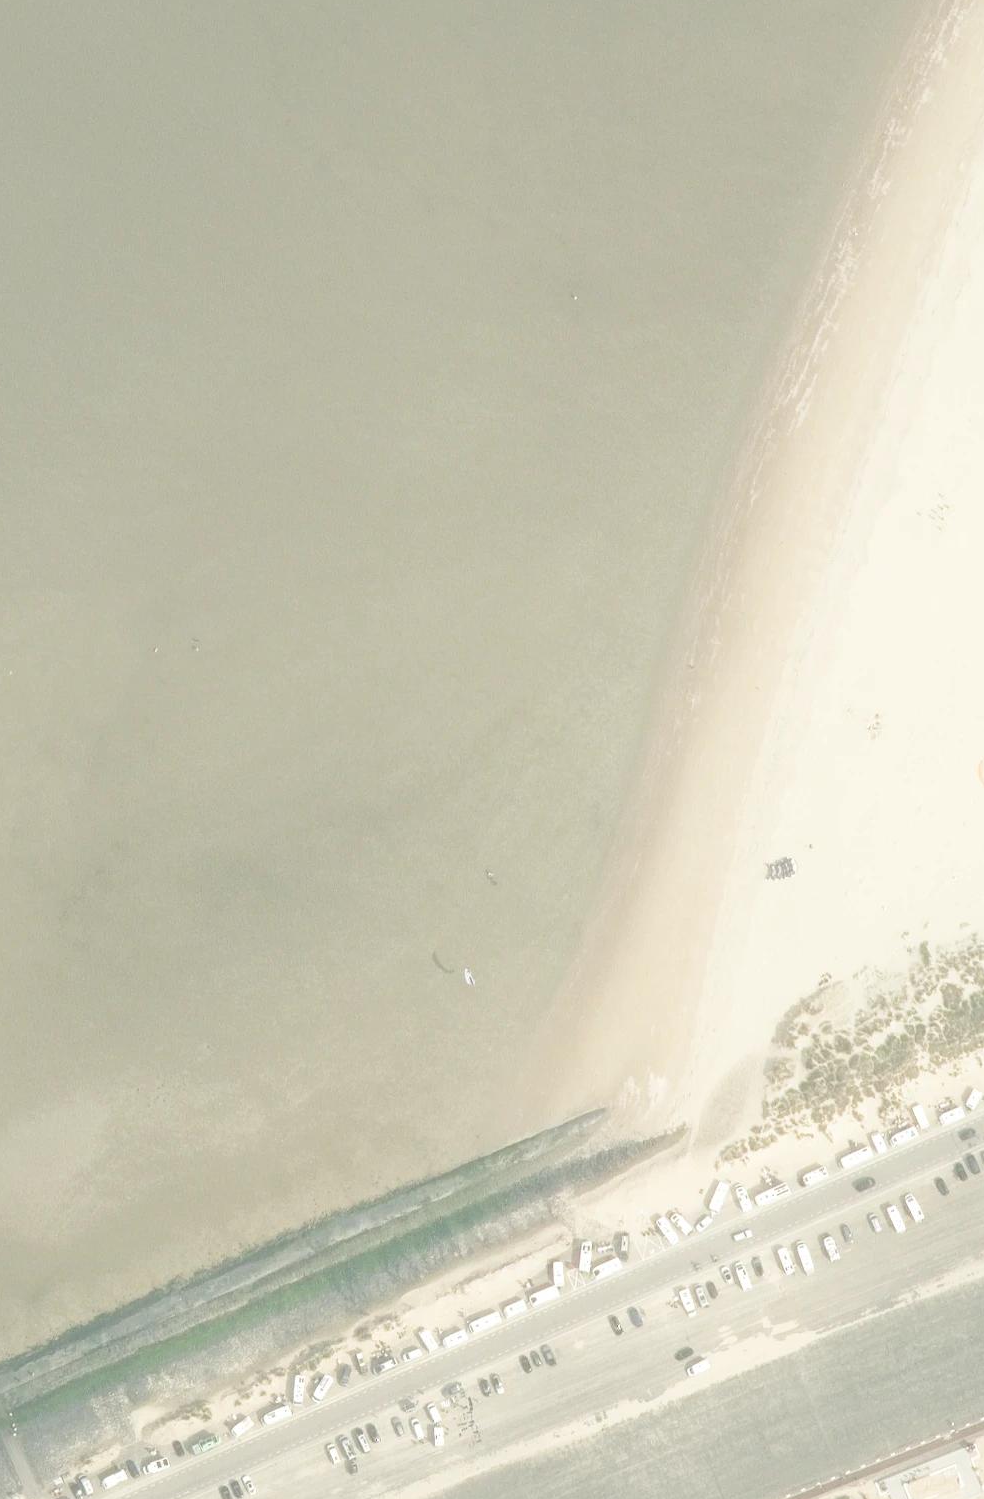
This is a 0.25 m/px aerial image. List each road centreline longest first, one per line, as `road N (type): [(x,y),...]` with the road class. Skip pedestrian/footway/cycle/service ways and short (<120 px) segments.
road 1 (unclassified): [(144,1498),(983,1128)]

